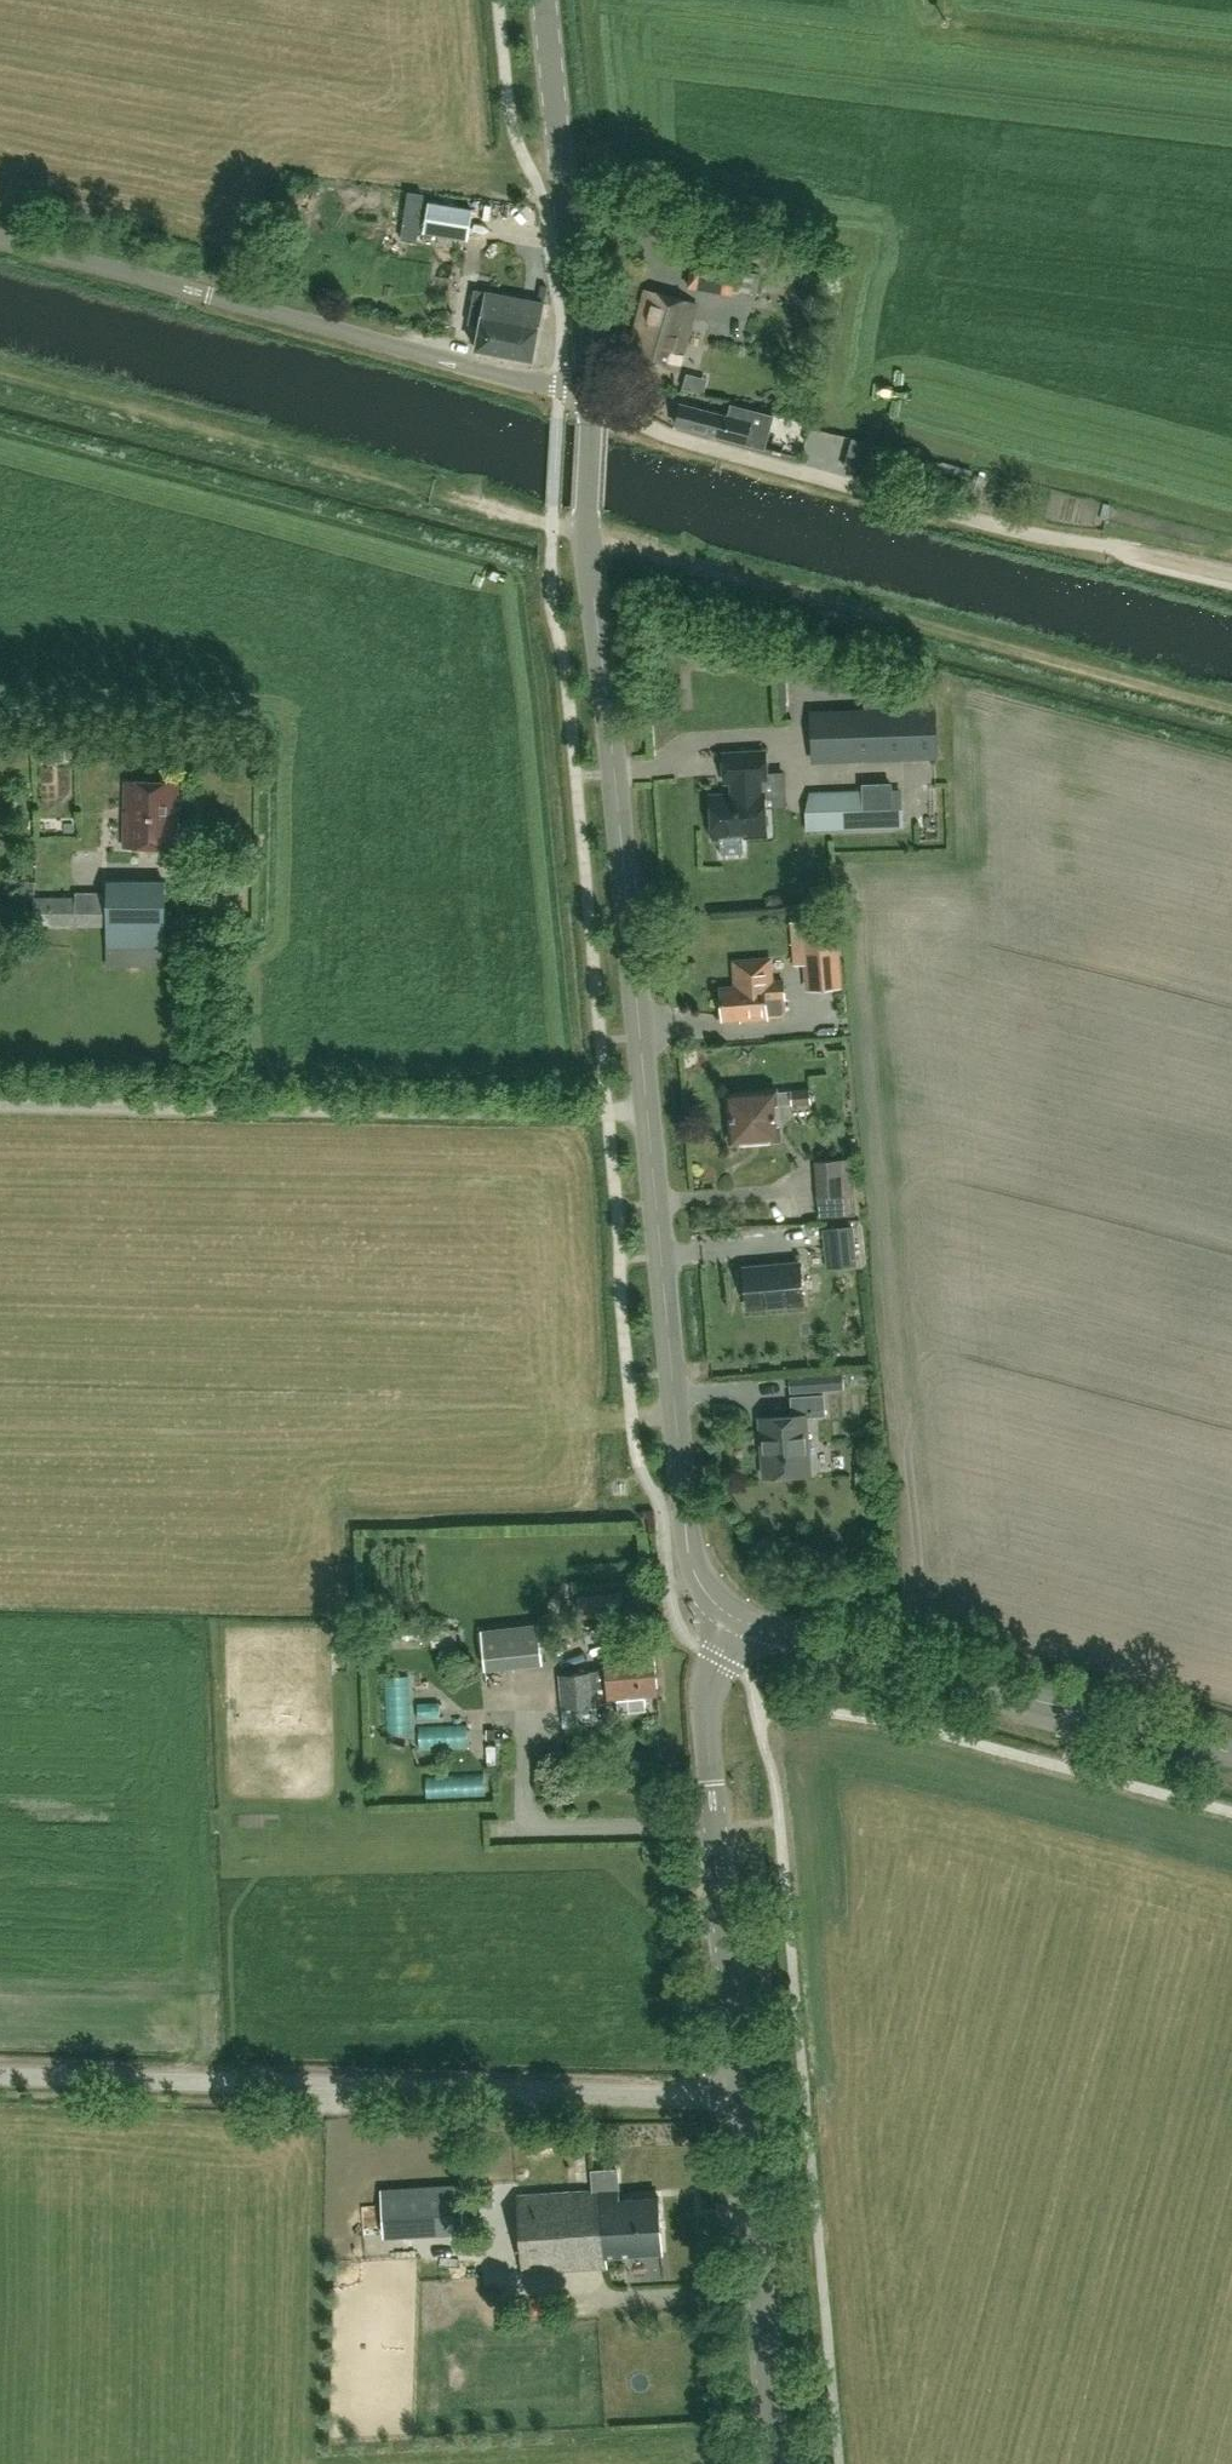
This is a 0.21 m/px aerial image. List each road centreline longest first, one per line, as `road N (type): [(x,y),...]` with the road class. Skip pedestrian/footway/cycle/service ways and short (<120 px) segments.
road 1 (tertiary): [(738,1619),(702,1587),(689,1545),(592,562),(589,399)]
road 2 (unclassified): [(742,2095),(0,2072)]
road 3 (track): [(649,1112),(0,1103)]
road 4 (unclassified): [(589,399),(0,237)]
road 5 (track): [(555,521),(0,372)]
road 6 (unclassified): [(1110,543),(1037,536),(687,442),(589,399)]
road 7 (tertiary): [(1231,1755),(738,1619)]
road 8 (tertiary): [(742,2095),(709,1695),(738,1619)]
road 9 (tertiary): [(589,399),(549,0)]
road 10 (tertiary): [(778,2463),(742,2095)]
road 11 (track): [(1231,570),(1110,543)]

